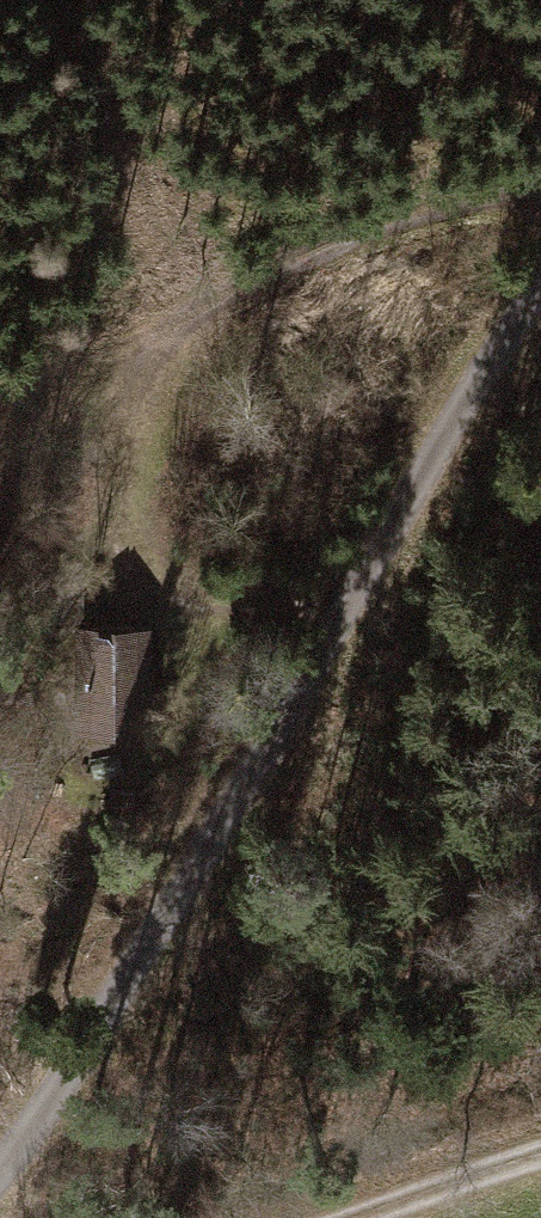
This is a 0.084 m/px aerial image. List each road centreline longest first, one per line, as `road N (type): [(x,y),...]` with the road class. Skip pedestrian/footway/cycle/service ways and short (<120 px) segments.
road 1 (track): [(0,1171),(344,621),(540,217)]
road 2 (track): [(344,621),(142,587),(107,439),(158,336),(400,220),(535,219)]
road 3 (track): [(372,1217),(540,1169)]
road 4 (track): [(158,336),(0,406)]

